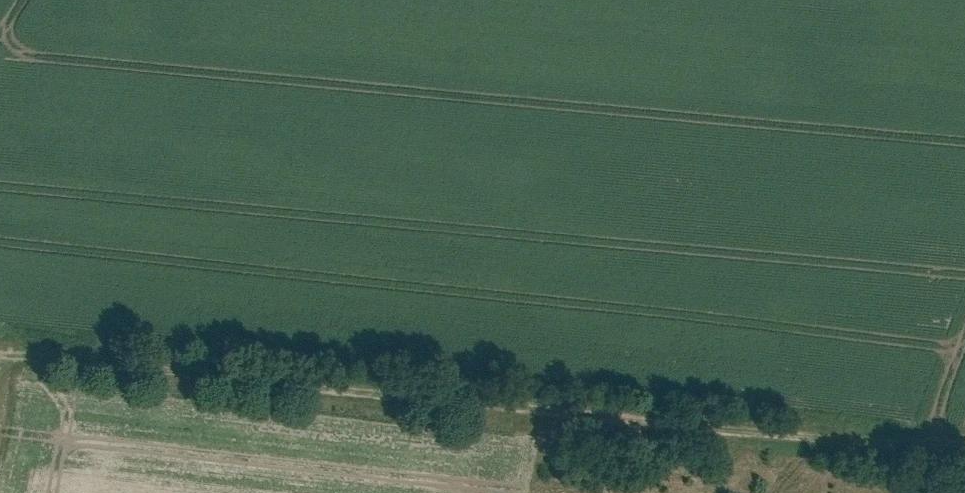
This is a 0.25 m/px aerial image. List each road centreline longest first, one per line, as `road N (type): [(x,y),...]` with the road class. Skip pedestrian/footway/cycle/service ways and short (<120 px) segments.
road 1 (track): [(0,350),(964,458)]

